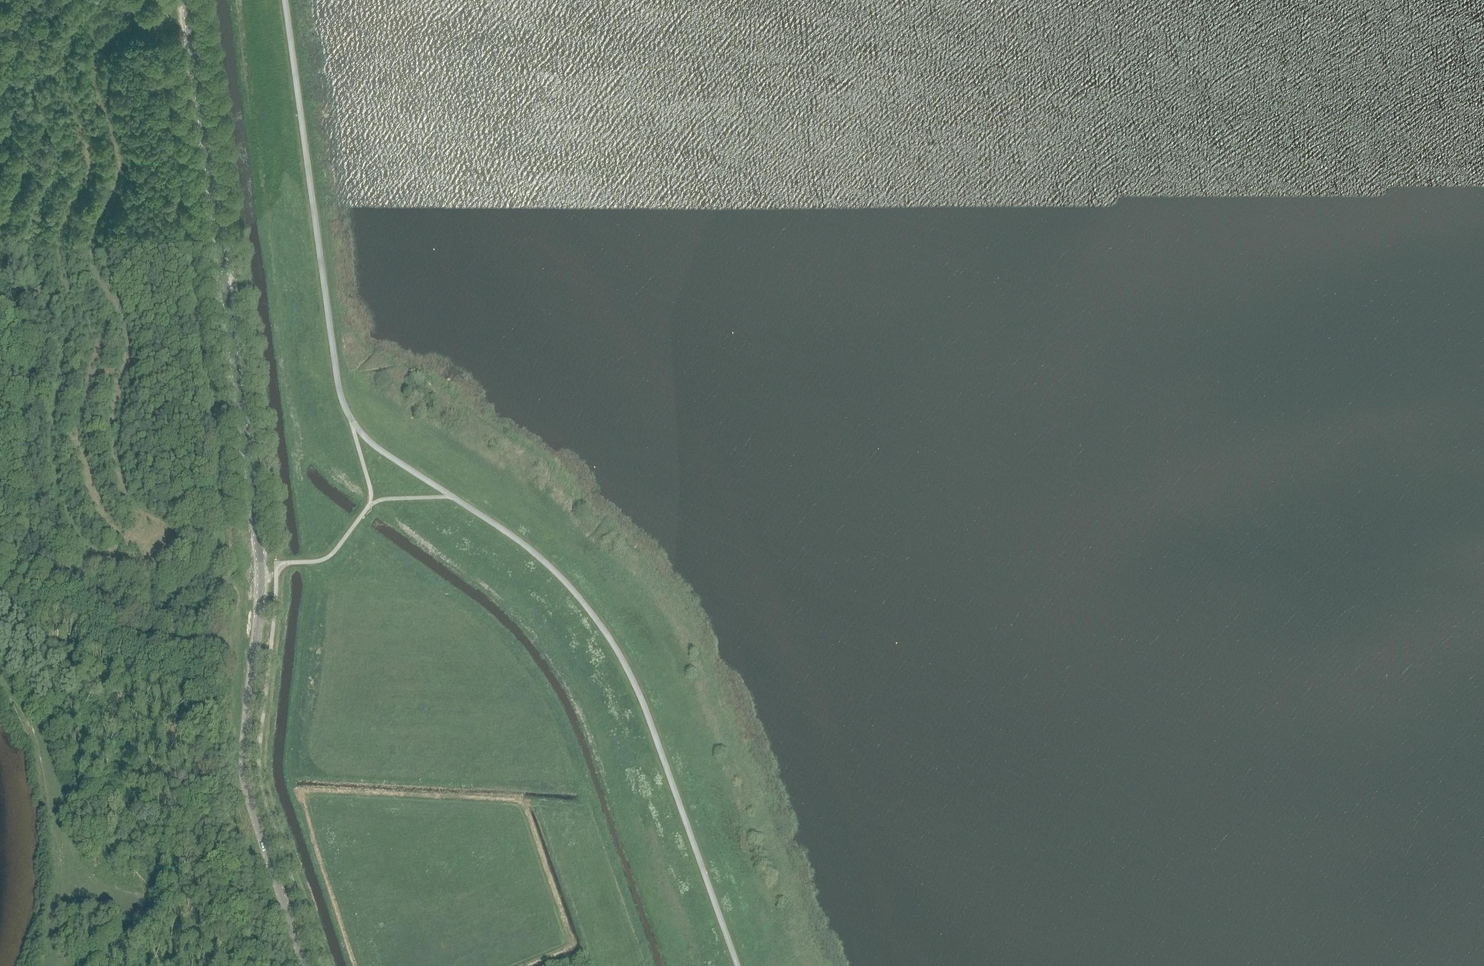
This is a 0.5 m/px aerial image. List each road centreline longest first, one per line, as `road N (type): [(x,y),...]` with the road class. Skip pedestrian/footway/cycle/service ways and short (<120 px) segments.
road 1 (unclassified): [(304,965),(245,779),(260,565),(187,0)]

